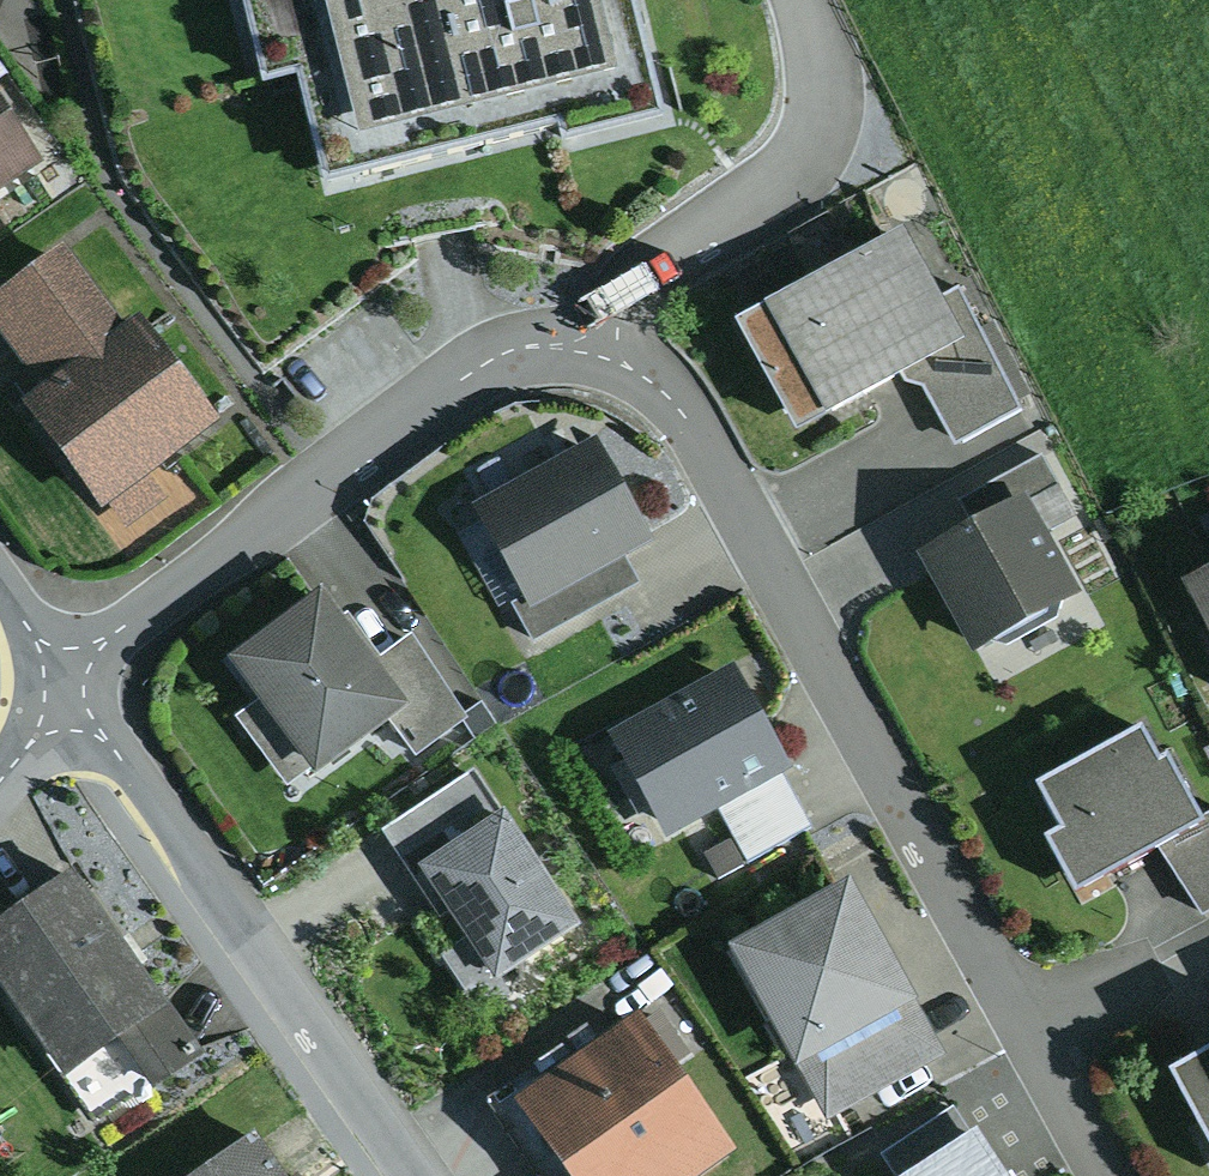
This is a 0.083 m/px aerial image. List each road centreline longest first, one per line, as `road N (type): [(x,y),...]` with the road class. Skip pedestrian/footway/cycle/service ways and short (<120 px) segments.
road 1 (residential): [(572,338),(655,376),(715,442),(1104,1175)]
road 2 (residential): [(71,680),(479,370),(572,338)]
road 3 (residential): [(71,680),(414,1175)]
road 4 (residential): [(802,0),(822,85),(798,179),(572,338)]

